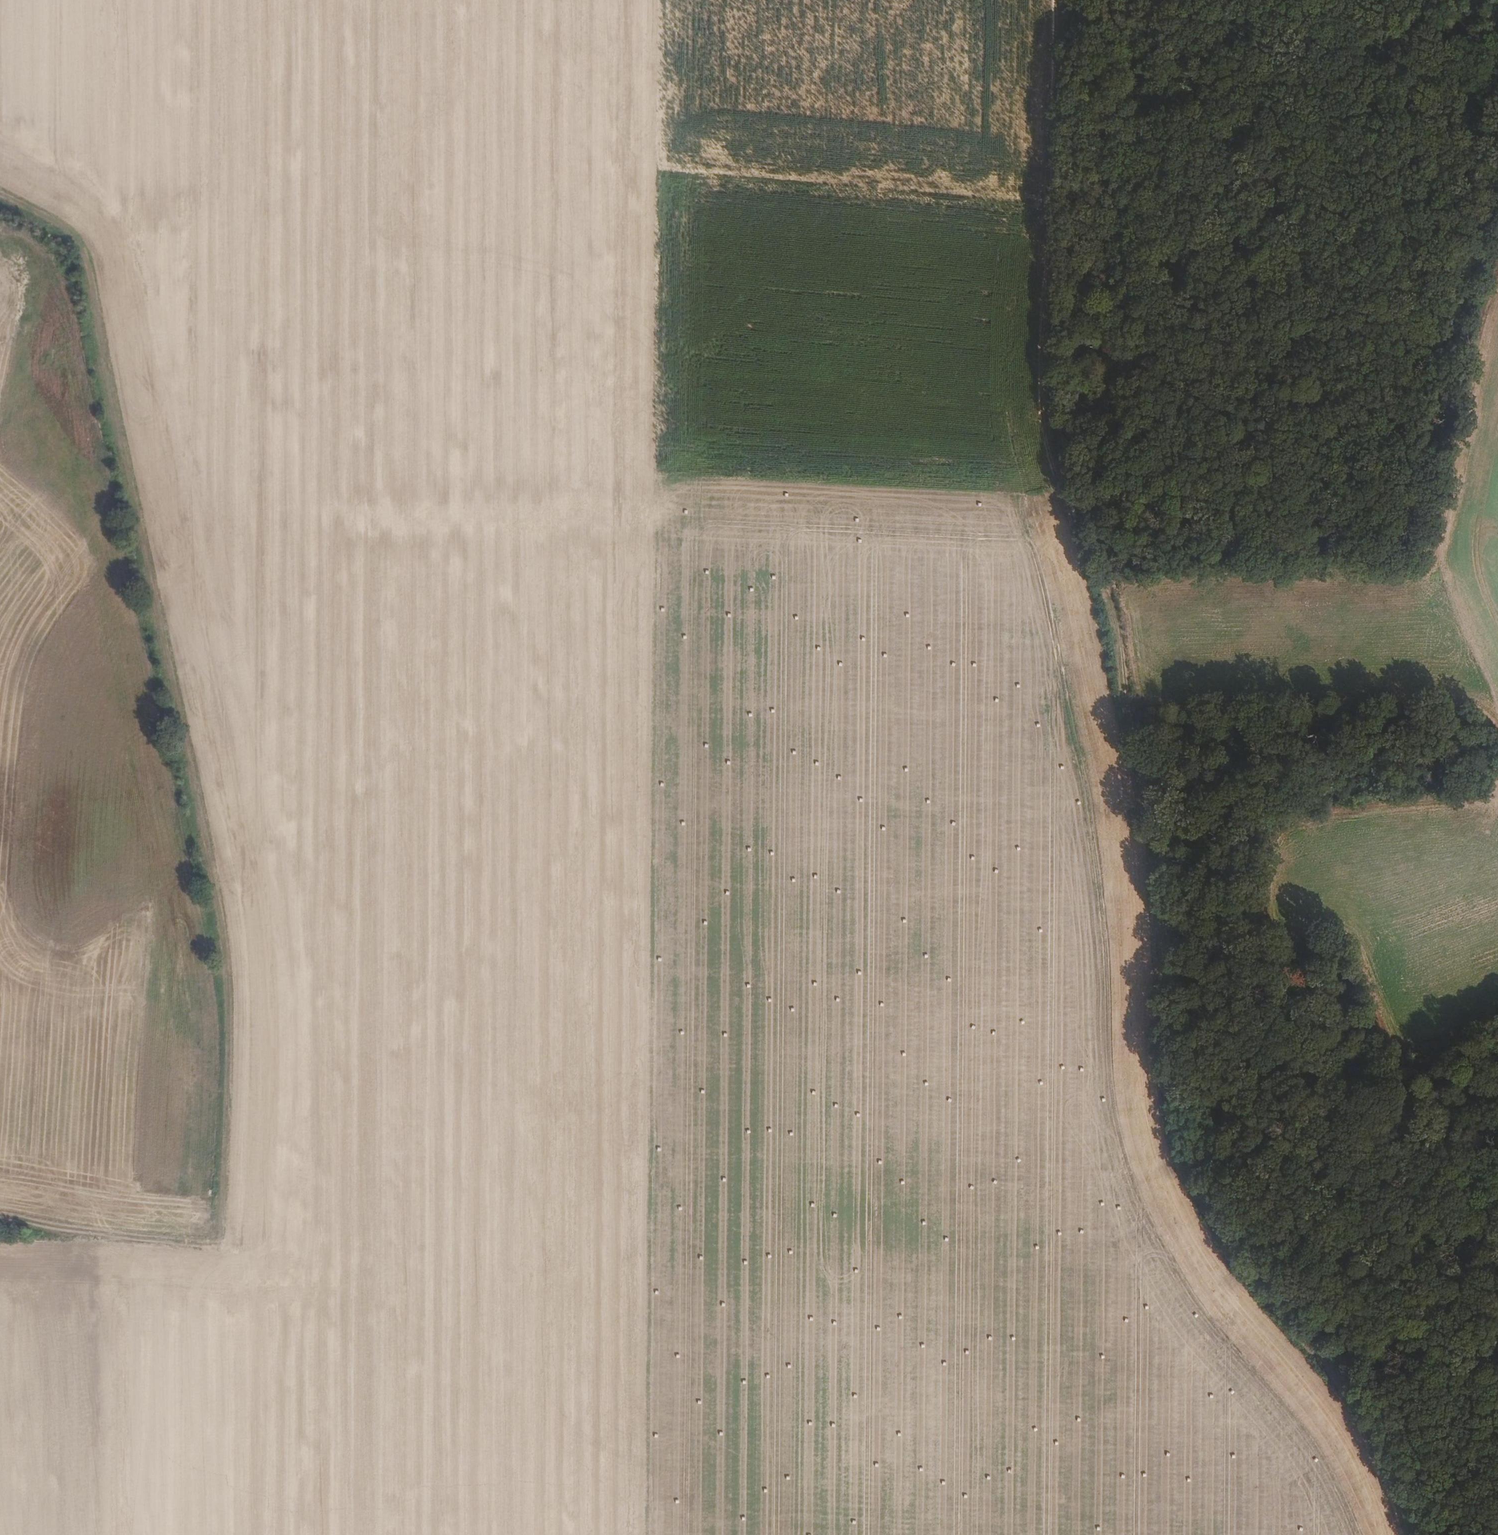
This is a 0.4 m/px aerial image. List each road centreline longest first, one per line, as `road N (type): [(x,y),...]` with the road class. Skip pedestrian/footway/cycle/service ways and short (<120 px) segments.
road 1 (track): [(1070,0),(1061,406),(1135,718),(1162,882),(1169,1107),(1189,1179),(1230,1256),(1337,1390),(1412,1534)]
road 2 (track): [(0,1223),(111,1237),(209,1235)]

